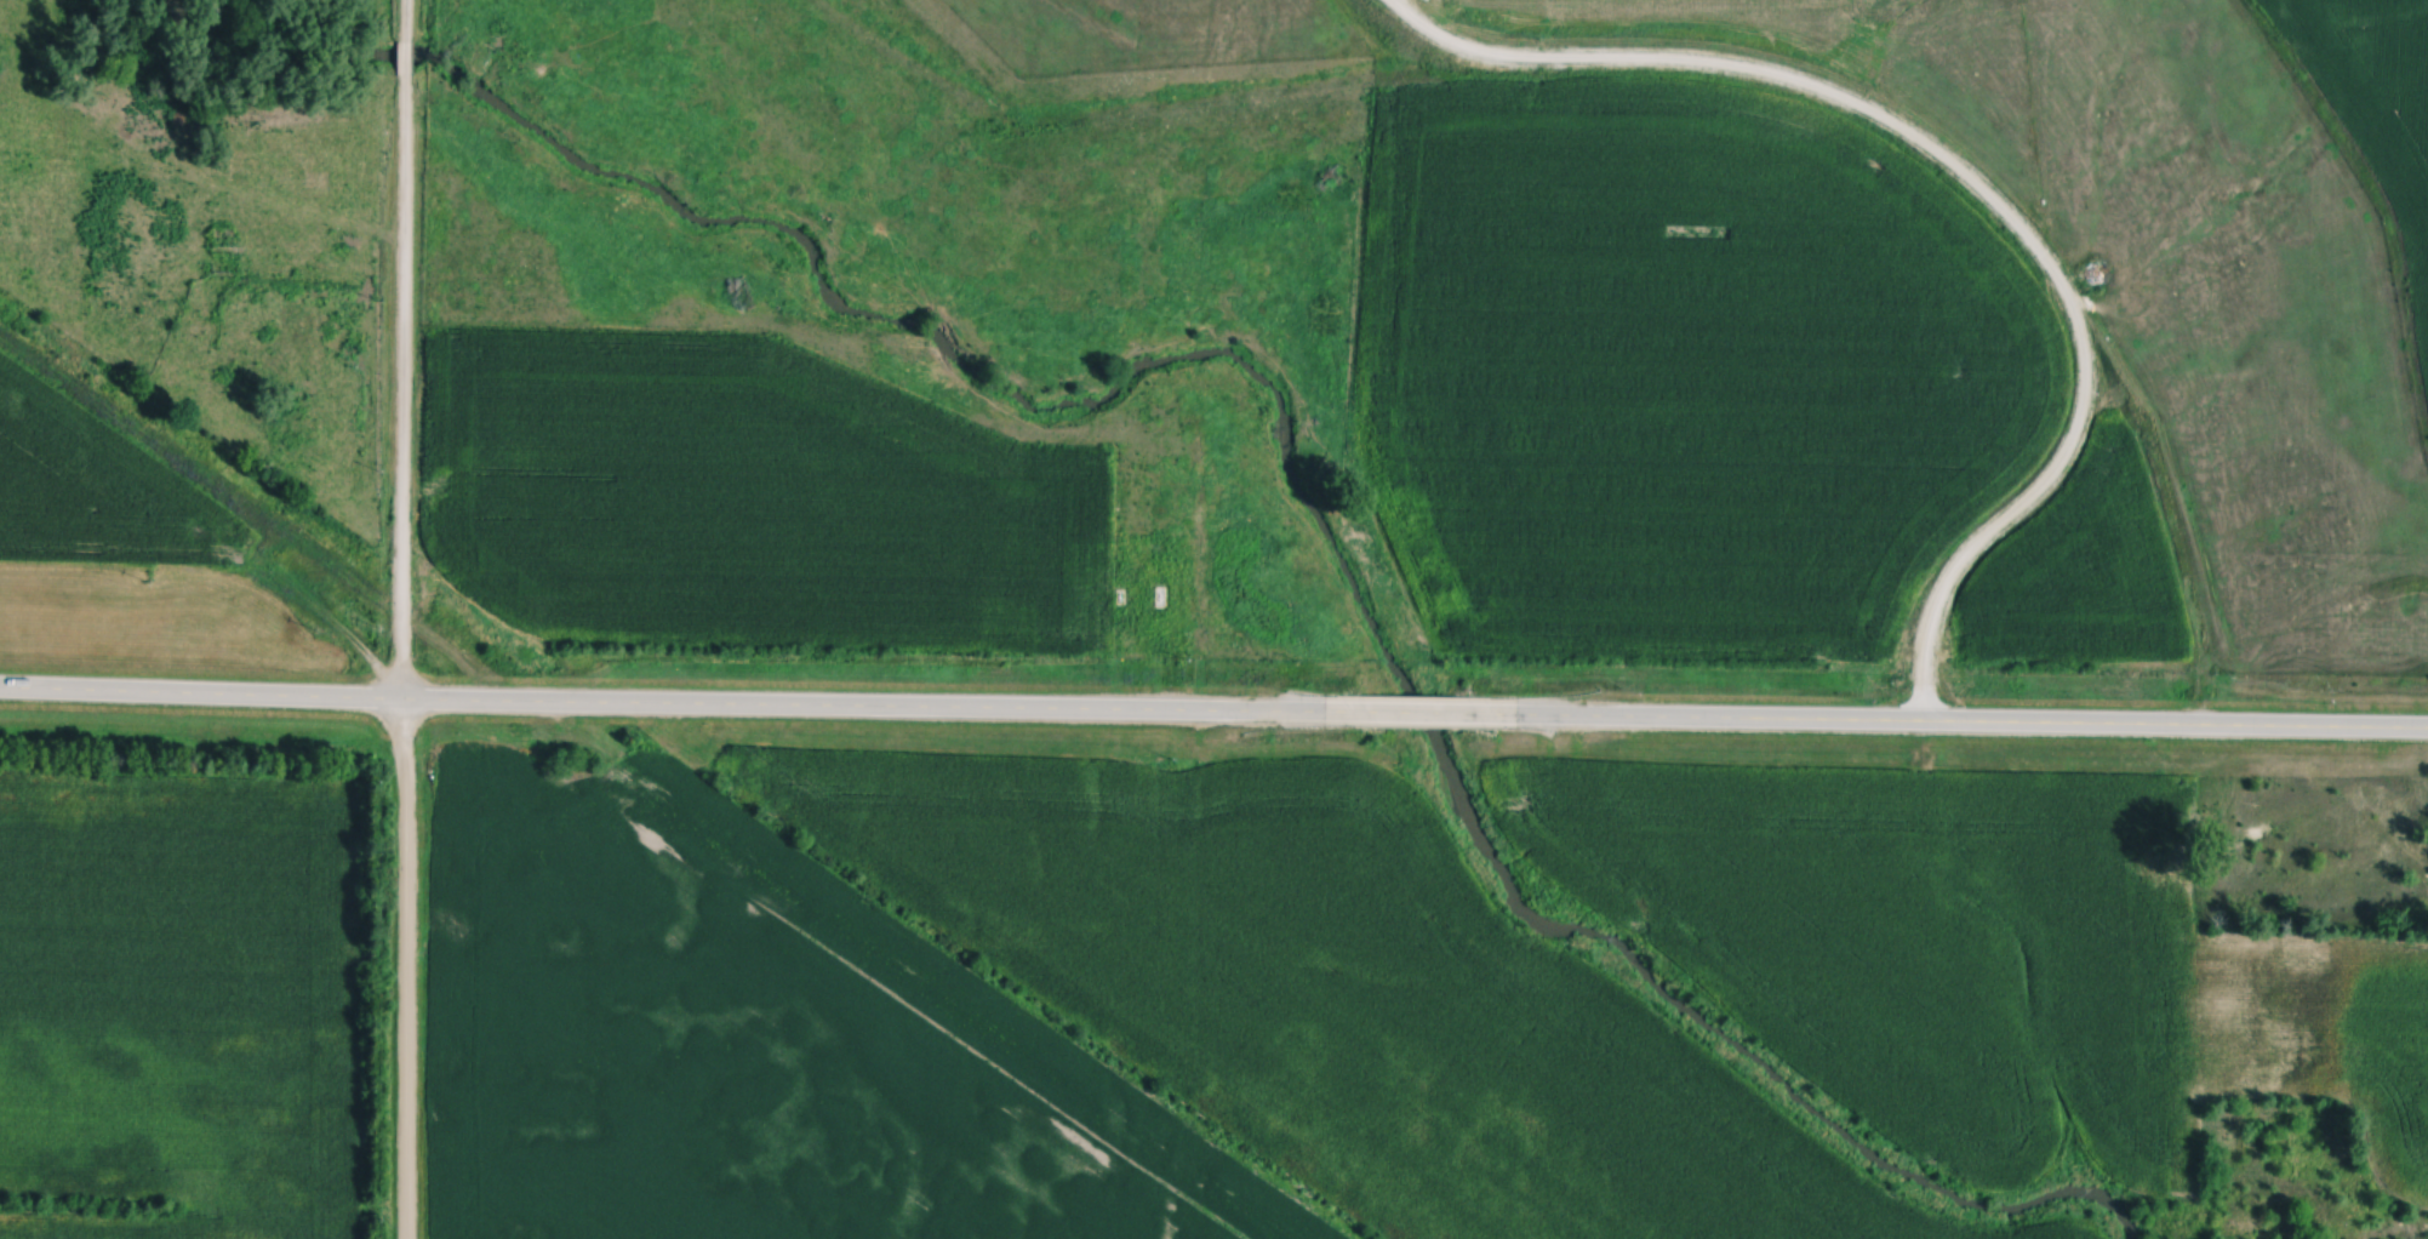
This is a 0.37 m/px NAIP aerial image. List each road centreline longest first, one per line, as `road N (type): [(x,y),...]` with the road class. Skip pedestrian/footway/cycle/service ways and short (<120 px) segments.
road 1 (secondary): [(0,690),(1365,710)]
road 2 (residential): [(407,1238),(405,78)]
road 3 (secondary): [(1456,710),(2427,731)]

